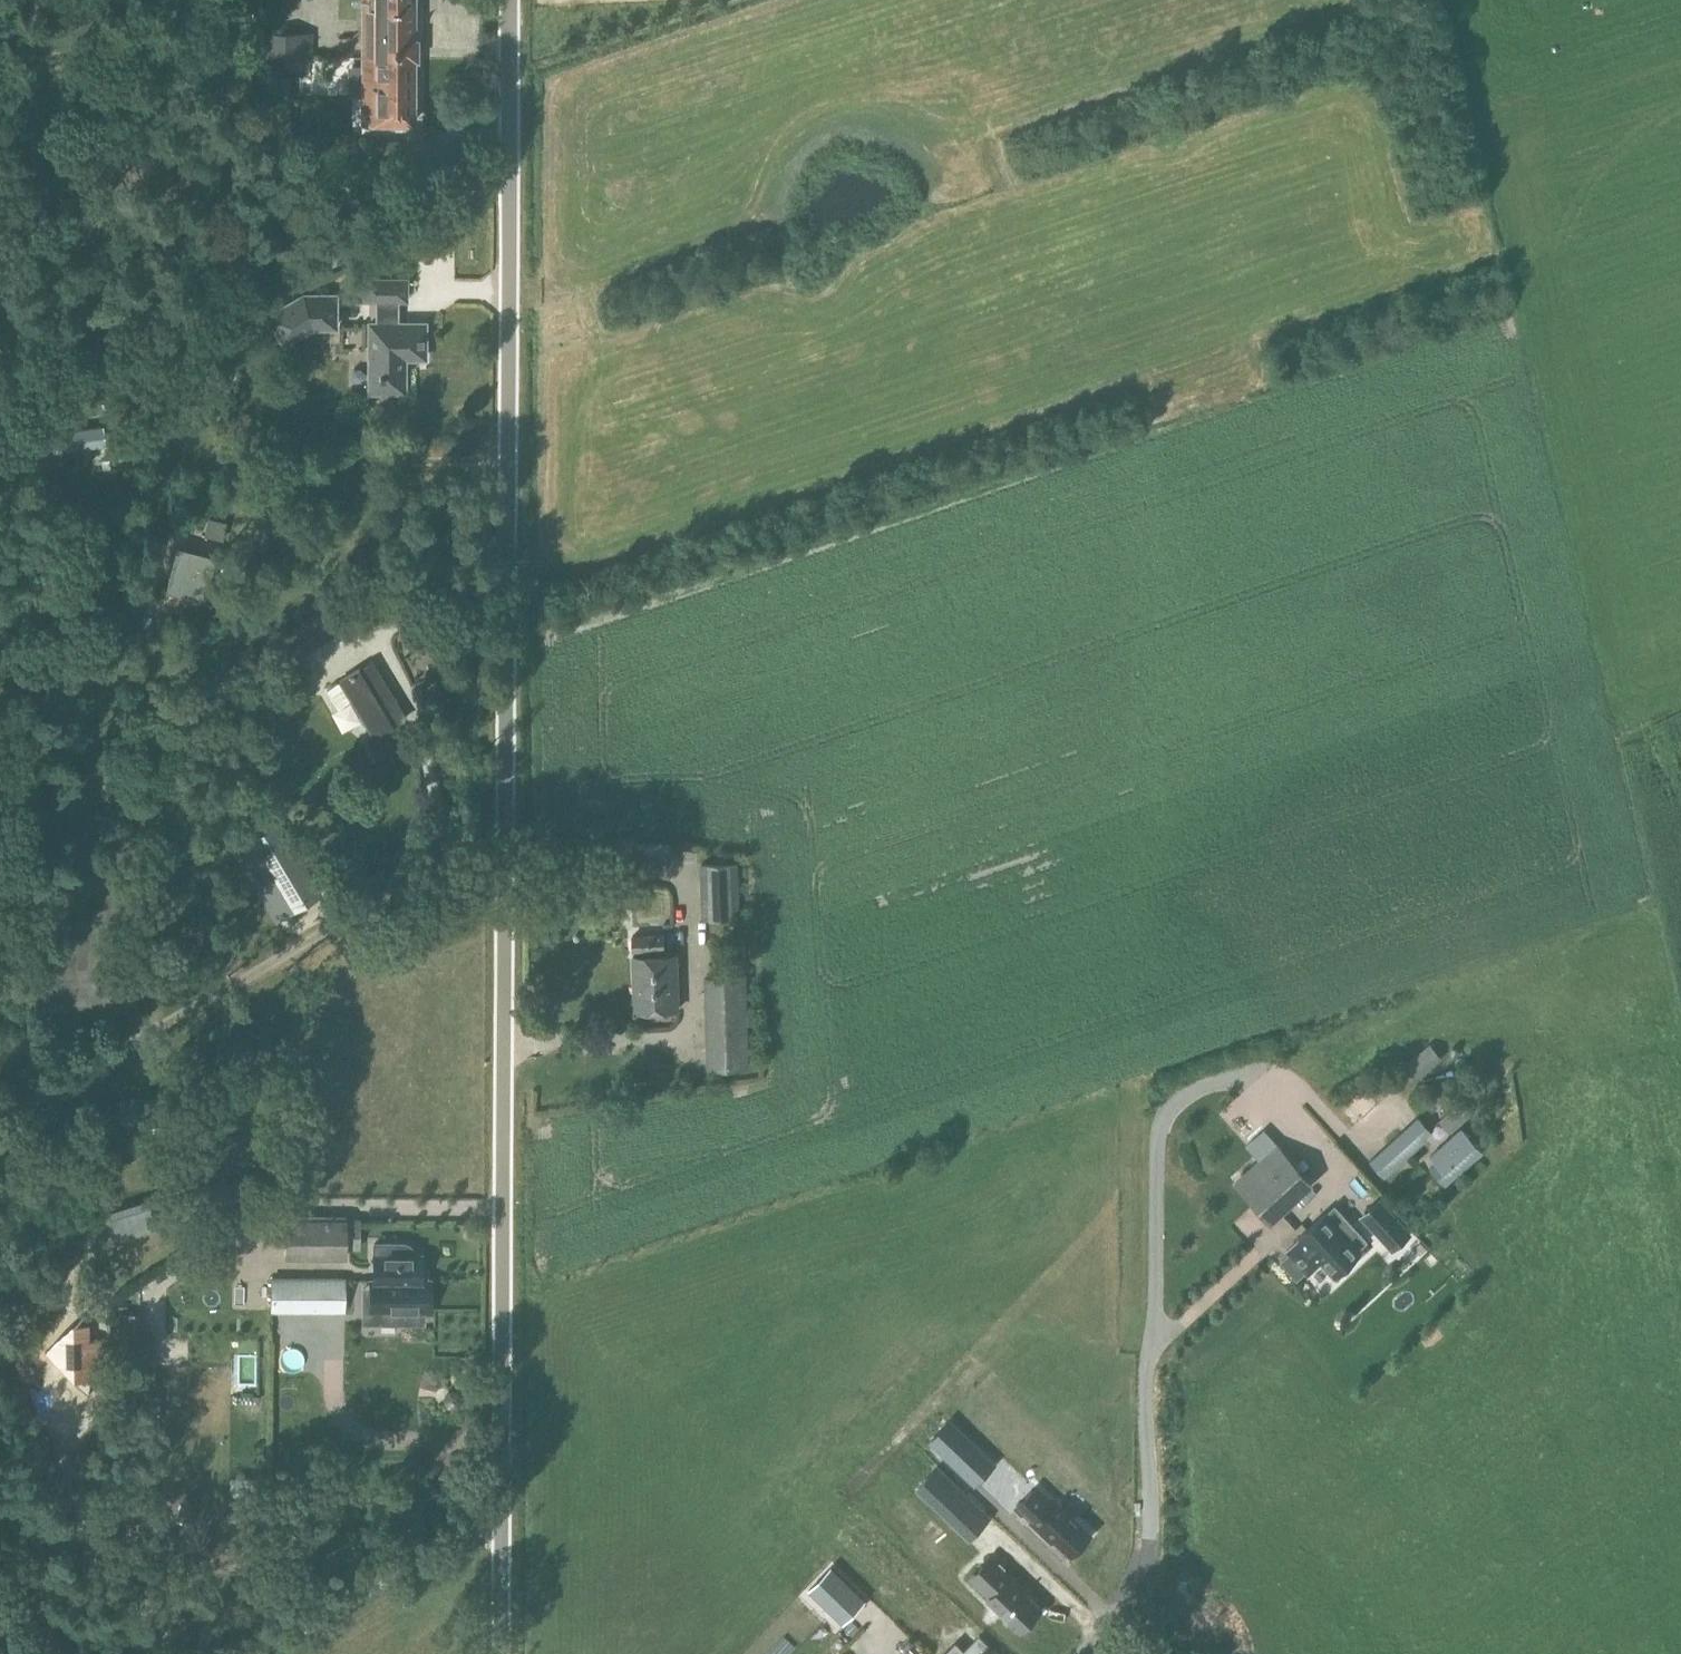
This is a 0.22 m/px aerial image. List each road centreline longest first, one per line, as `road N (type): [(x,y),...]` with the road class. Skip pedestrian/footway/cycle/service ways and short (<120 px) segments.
road 1 (unclassified): [(496,1653),(507,0)]
road 2 (track): [(0,1112),(461,845),(501,836)]
road 3 (unclassified): [(1251,1258),(1149,1364),(1148,1565),(1079,1653)]
road 4 (track): [(240,312),(505,174)]

